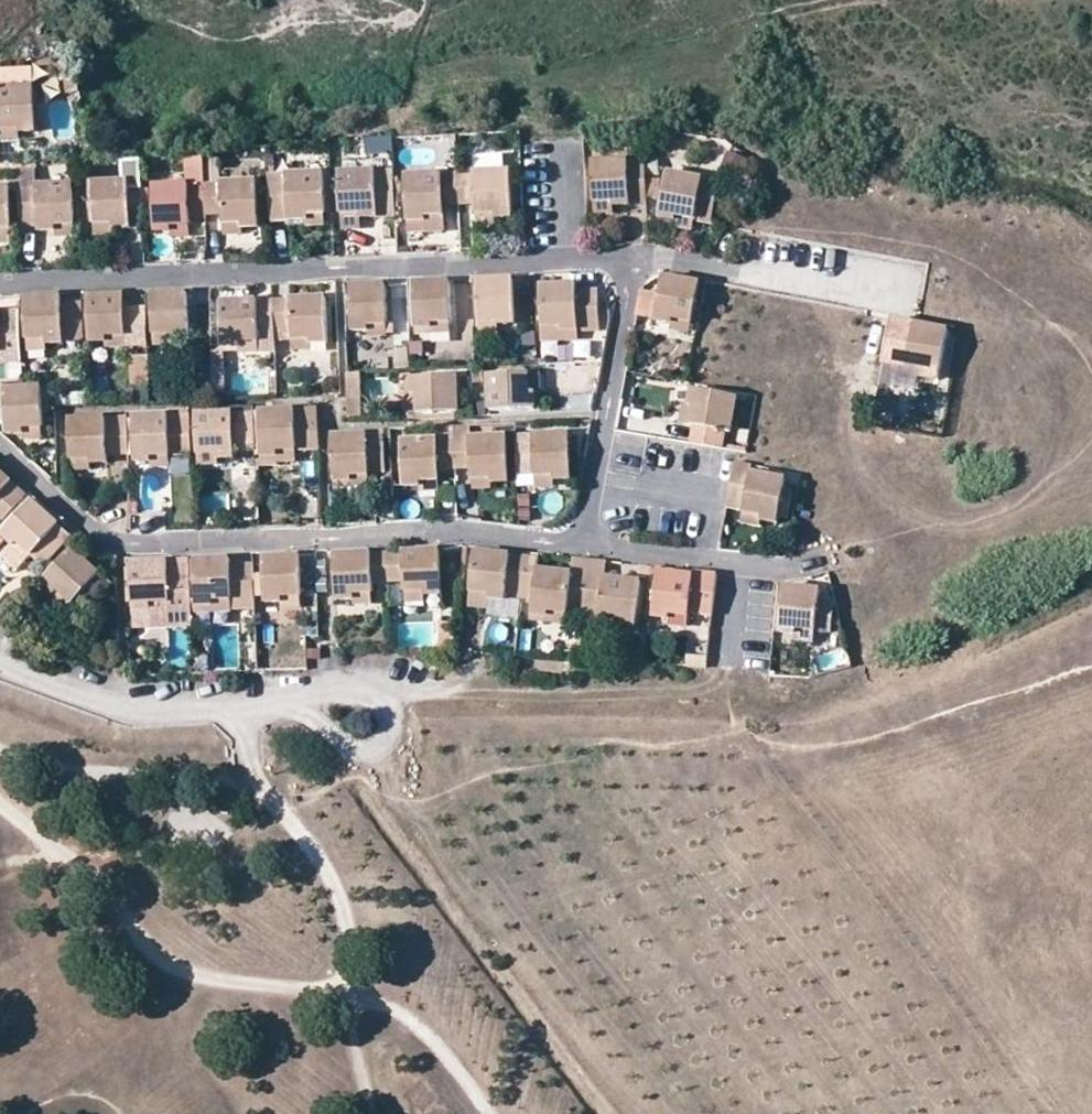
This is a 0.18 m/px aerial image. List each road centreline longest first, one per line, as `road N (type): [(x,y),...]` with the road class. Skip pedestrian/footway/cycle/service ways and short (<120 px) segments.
road 1 (residential): [(632,257),(0,281)]
road 2 (residential): [(0,442),(112,543),(463,530),(584,538)]
road 3 (residential): [(584,538),(798,568),(1015,492),(1091,448)]
road 4 (residential): [(1091,358),(1069,335),(1014,322),(632,257)]
road 5 (residential): [(266,705),(339,733),(362,755),(389,750),(407,691),(321,689)]
road 6 (residential): [(584,538),(632,257)]
road 7 (residential): [(0,657),(24,674),(124,706),(266,705)]

